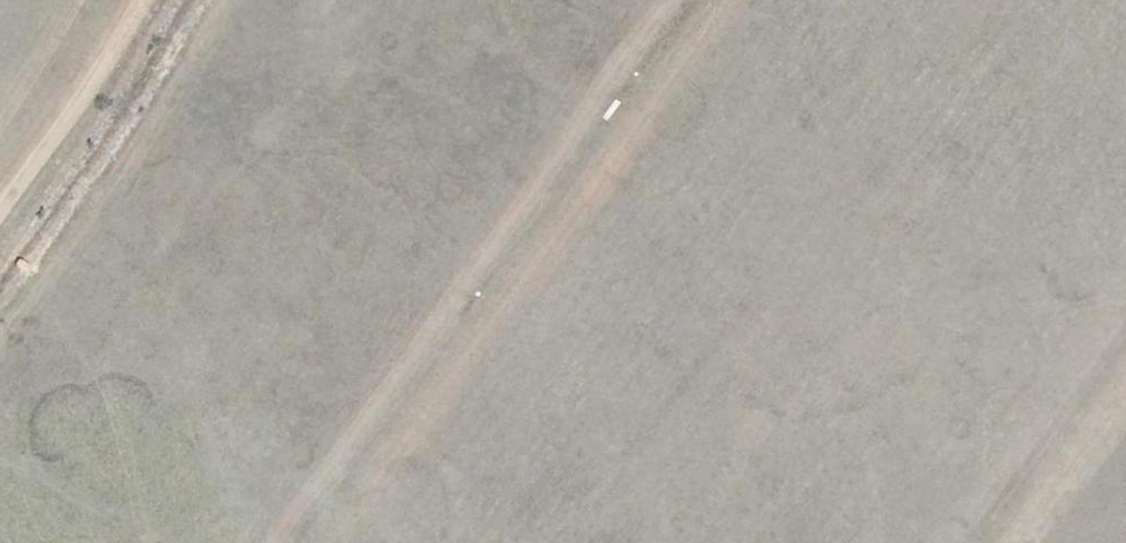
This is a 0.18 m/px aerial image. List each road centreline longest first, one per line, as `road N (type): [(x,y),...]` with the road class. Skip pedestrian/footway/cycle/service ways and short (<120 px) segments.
road 1 (track): [(0,212),(148,0)]

